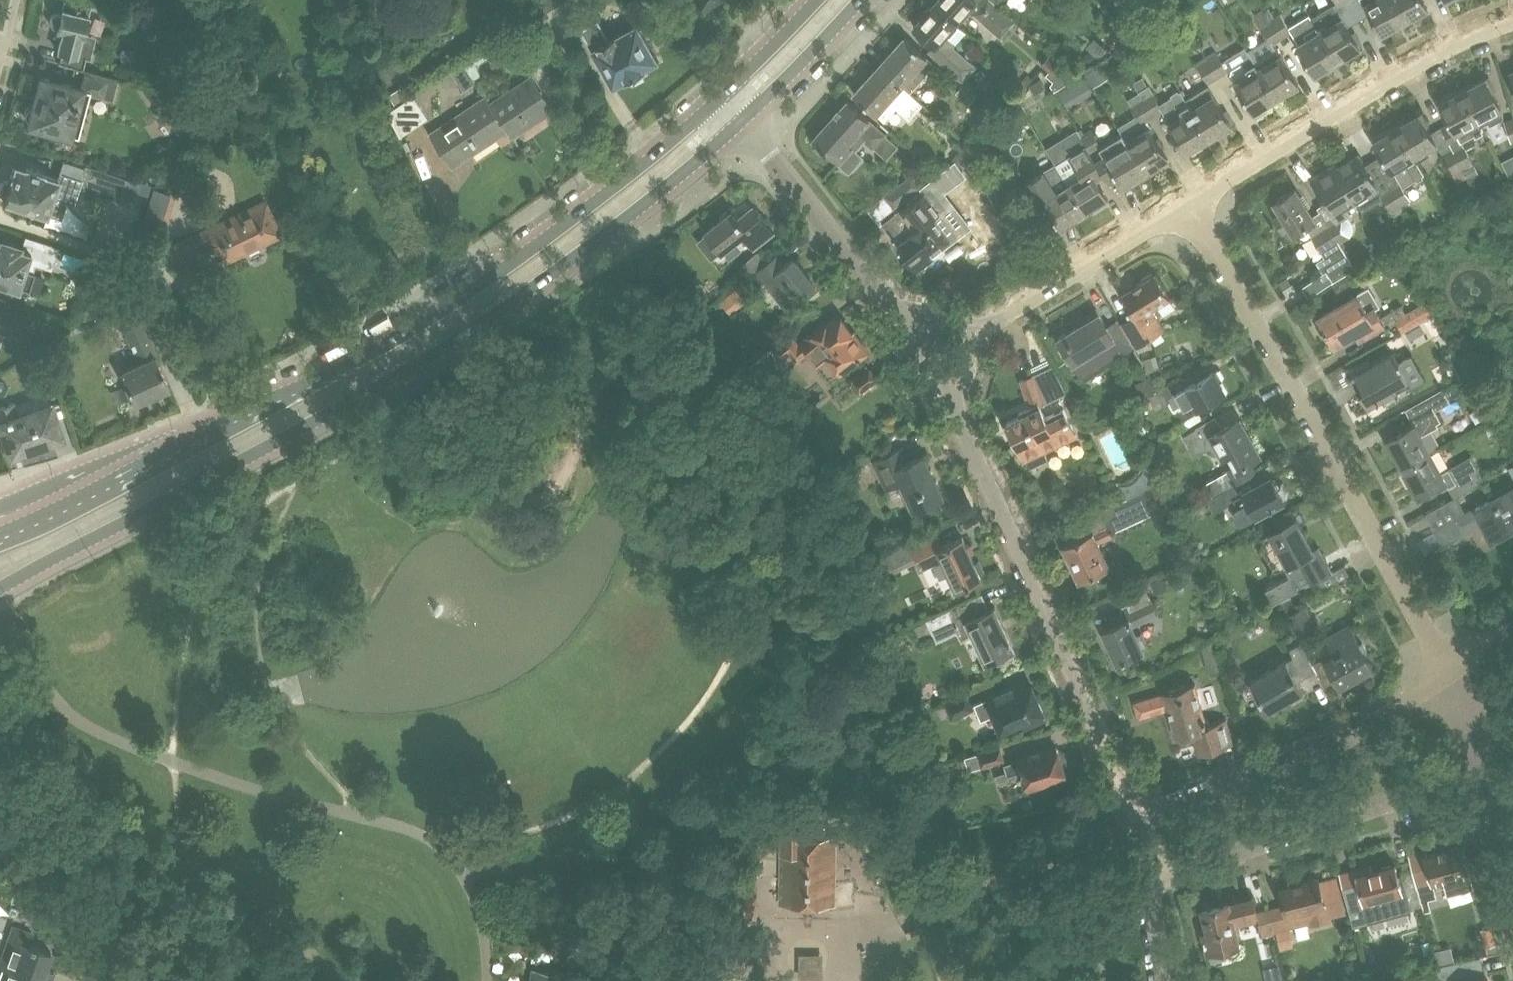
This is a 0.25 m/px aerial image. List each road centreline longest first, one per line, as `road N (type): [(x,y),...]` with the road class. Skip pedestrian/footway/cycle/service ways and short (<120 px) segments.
road 1 (primary): [(0,587),(451,343),(574,259),(742,120)]
road 2 (primary): [(722,96),(621,182),(432,317),(177,452)]
road 3 (residential): [(1449,672),(1189,208)]
road 4 (unclassified): [(1130,816),(1054,623),(953,406)]
road 5 (residential): [(1189,208),(1412,70),(1512,22)]
road 6 (unclassified): [(1146,879),(1391,802),(1484,753)]
road 7 (unclassified): [(1130,816),(1330,748),(1449,672)]
road 8 (unclassified): [(898,317),(742,120)]
road 9 (residential): [(980,330),(1189,208)]
road 10 (primary): [(177,452),(0,540)]
road 11 (primary): [(177,452),(0,511)]
road 12 (primary): [(742,120),(860,0)]
road 13 (residential): [(31,854),(115,980)]
road 14 (primary): [(817,0),(722,96)]

